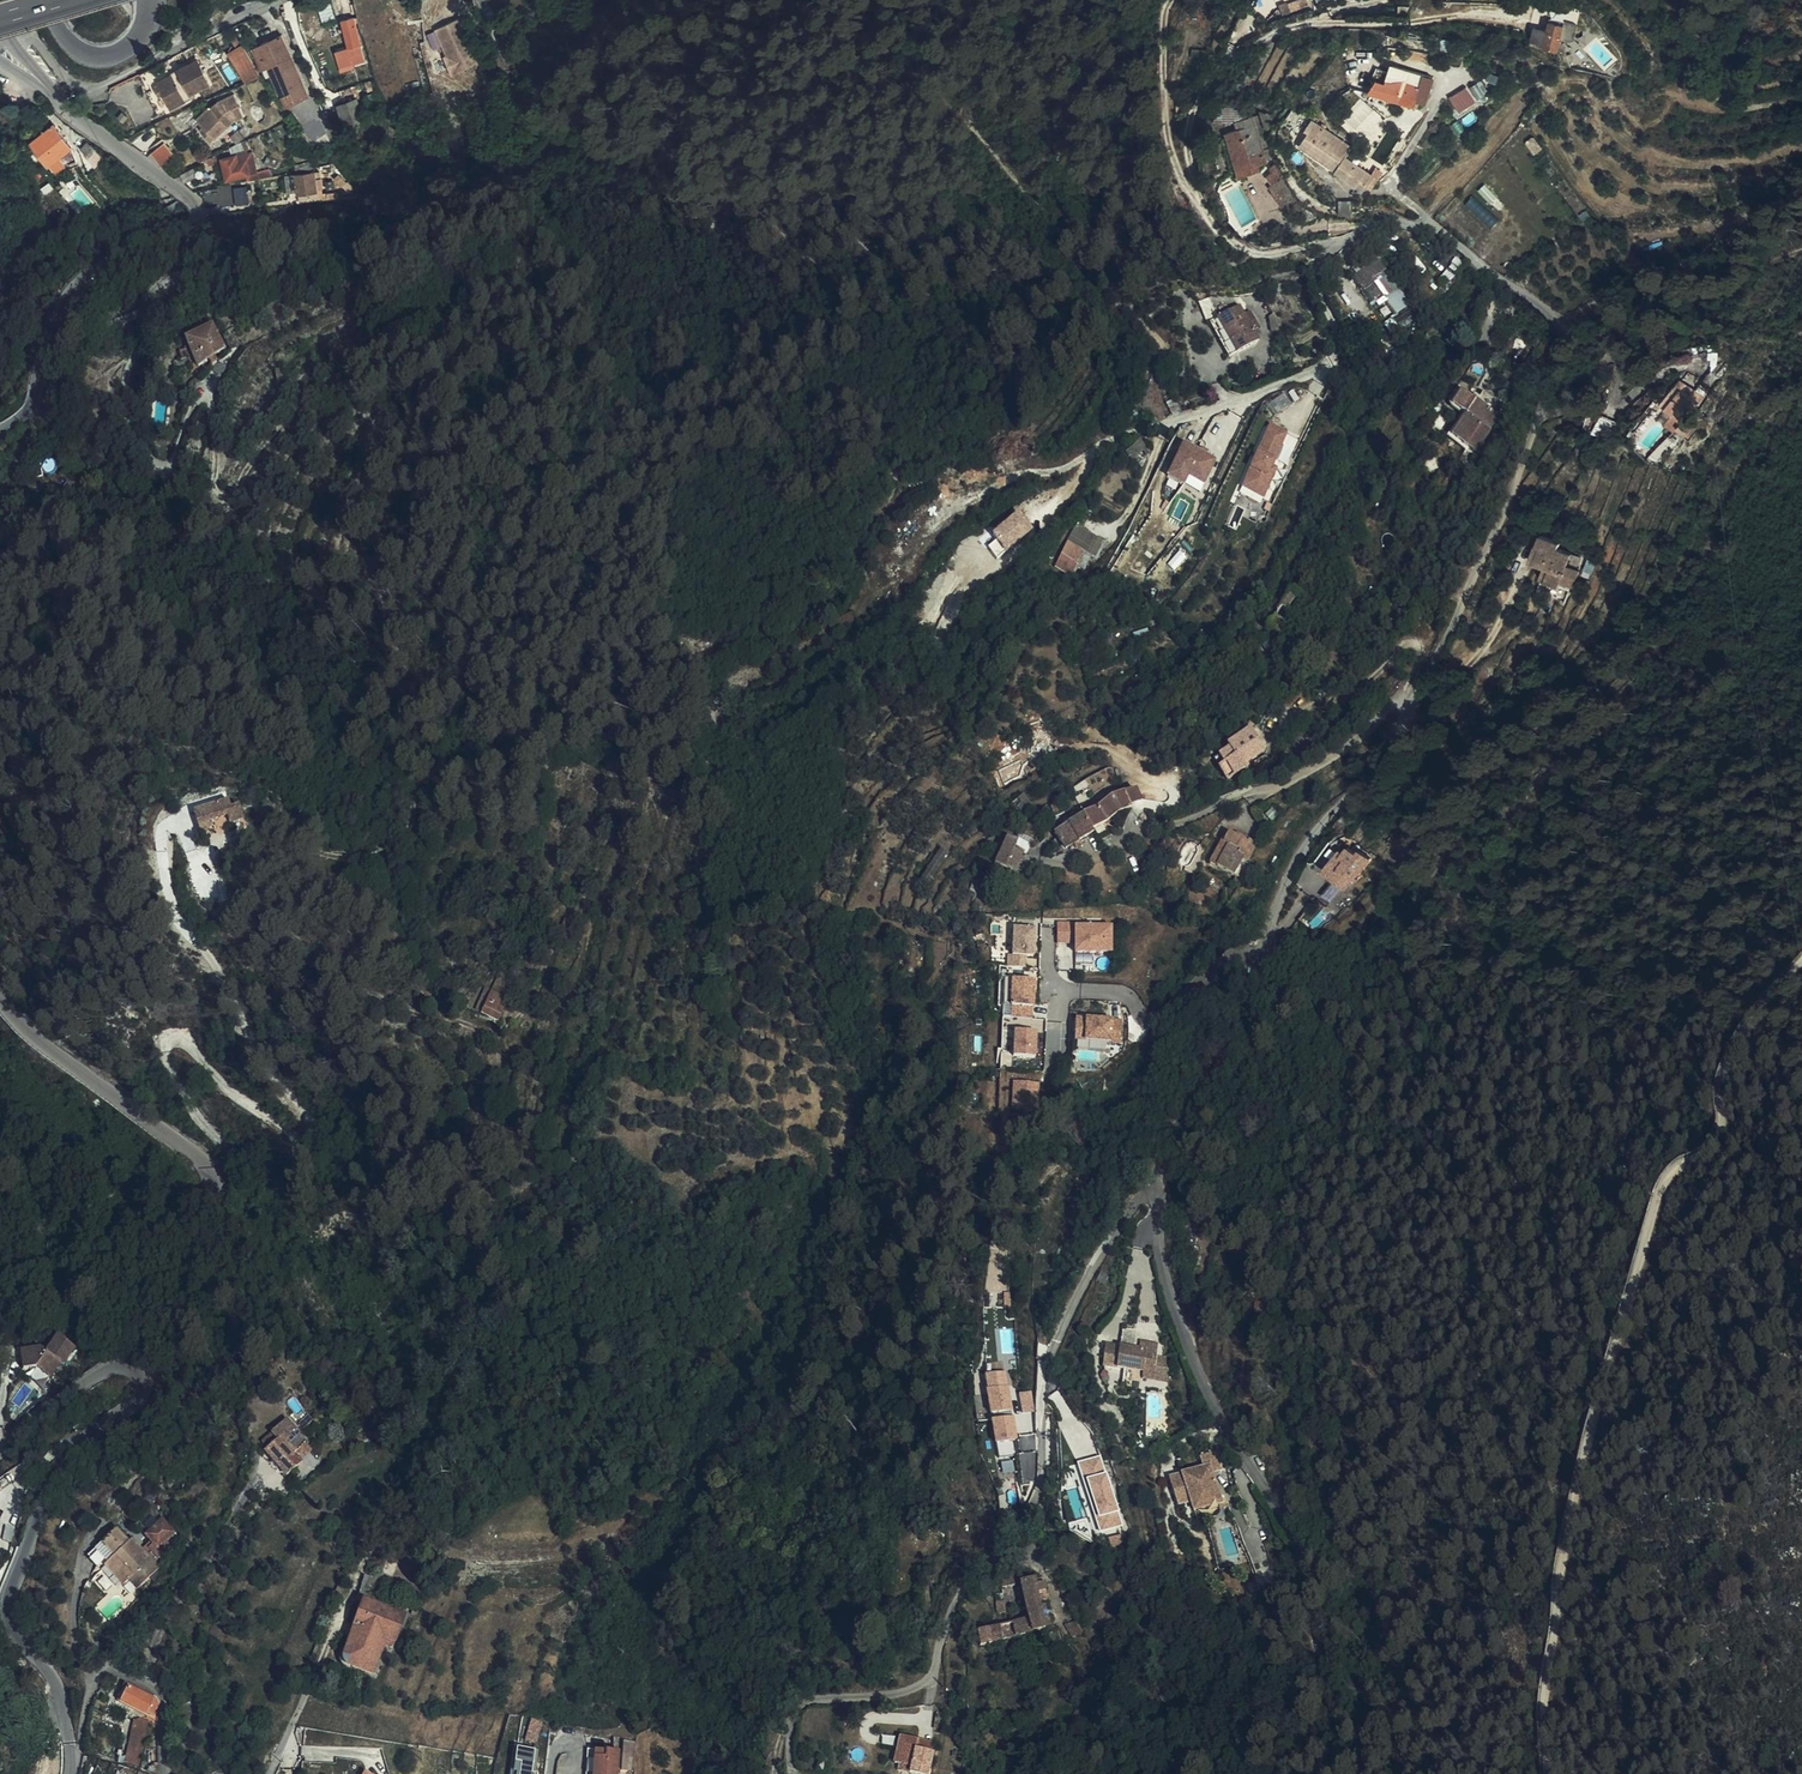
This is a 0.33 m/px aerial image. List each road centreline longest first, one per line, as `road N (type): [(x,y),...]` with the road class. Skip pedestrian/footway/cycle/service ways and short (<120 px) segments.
road 1 (track): [(31,410),(51,400),(66,360),(83,344),(172,295),(129,371),(132,426),(151,462),(170,468),(198,399),(209,393),(212,489),(218,499),(231,497),(302,398),(326,383),(482,341),(494,347),(435,399),(385,501),(379,582),(410,750),(411,822),(393,848),(359,859),(280,846),(243,867),(252,894),(305,941),(396,996),(471,1028)]
road 2 (residential): [(1233,403),(1335,359),(1338,332),(1318,279),(1321,264),(1337,244),(1389,222),(1433,228),(1528,296),(1564,335),(1558,373),(1451,630),(1388,751),(1293,866),(1263,961)]
road 3 (track): [(1801,964),(1759,1013),(1721,1085),(1723,1132),(1710,1154),(1673,1174),(1662,1195),(1576,1482),(1545,1711),(1547,1773)]
road 4 (residential): [(1161,1195),(1136,1199),(1127,1211),(1062,1331),(1042,1381),(1036,1497),(1019,1530),(969,1583),(932,1678),(901,1692),(802,1708),(791,1727),(797,1773)]
road 5 (unclassified): [(0,1451),(101,1374),(126,1366),(142,1379),(138,1401),(72,1455),(7,1602),(11,1631),(58,1692),(70,1773)]
road 6 (residential): [(1161,1195),(1161,1253),(1181,1334),(1301,1558),(1313,1604),(1319,1681),(1295,1773)]
road 7 (unclassified): [(0,999),(23,1028),(204,1159),(216,1186),(187,1214),(0,1281)]
road 8 (unclassified): [(39,83),(189,197),(194,224),(69,301),(31,410),(0,433)]
road 9 (residential): [(26,55),(38,46),(66,78),(103,86),(278,0)]
road 10 (residential): [(1263,961),(1186,1117),(1161,1195)]
road 11 (residential): [(1263,961),(1241,957),(1220,968),(1168,1018),(1149,1022),(1126,994),(1059,993)]
road 12 (residential): [(271,1773),(353,1592)]
road 13 (residential): [(38,0),(83,52),(112,53),(151,21),(156,0)]
road 14 (track): [(0,1670),(26,1688),(45,1744),(73,1758)]

